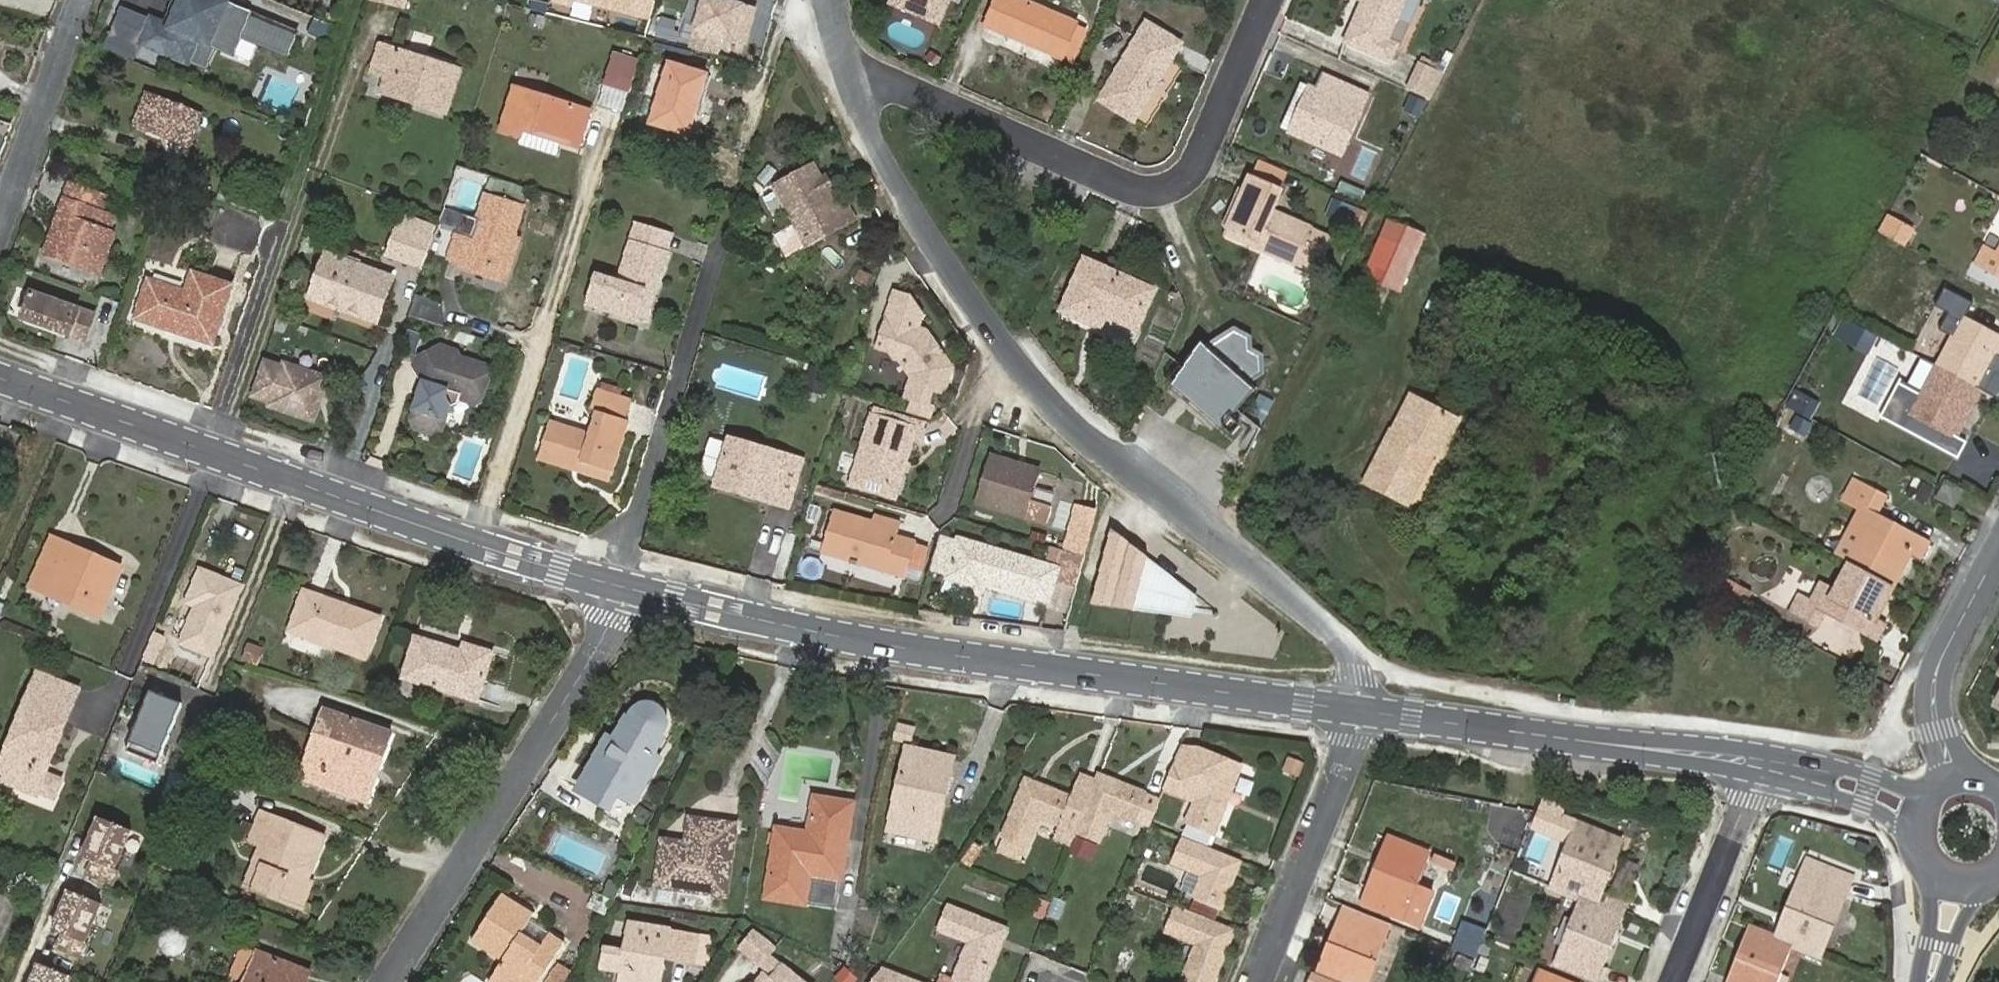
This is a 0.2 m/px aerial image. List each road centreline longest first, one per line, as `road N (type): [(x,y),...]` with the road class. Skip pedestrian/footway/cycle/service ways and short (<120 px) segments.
road 1 (residential): [(840,58),(887,160),(1003,343),(1074,425),(1342,639),(1370,709)]
road 2 (tertiary): [(616,586),(988,660),(1370,709)]
road 3 (tertiary): [(0,379),(616,586)]
road 4 (residential): [(840,58),(1152,190),(1180,180),(1201,154),(1269,0)]
road 5 (residential): [(616,586),(614,617),(386,981)]
road 6 (tertiary): [(1370,709),(1763,764)]
road 7 (residential): [(1259,981),(1370,709)]
road 8 (residential): [(0,229),(87,0)]
road 9 (residential): [(1965,776),(1937,708),(1939,671),(1998,559)]
road 10 (residential): [(1763,764),(1676,981)]
road 11 (tertiary): [(1763,764),(1876,790),(1916,813)]

